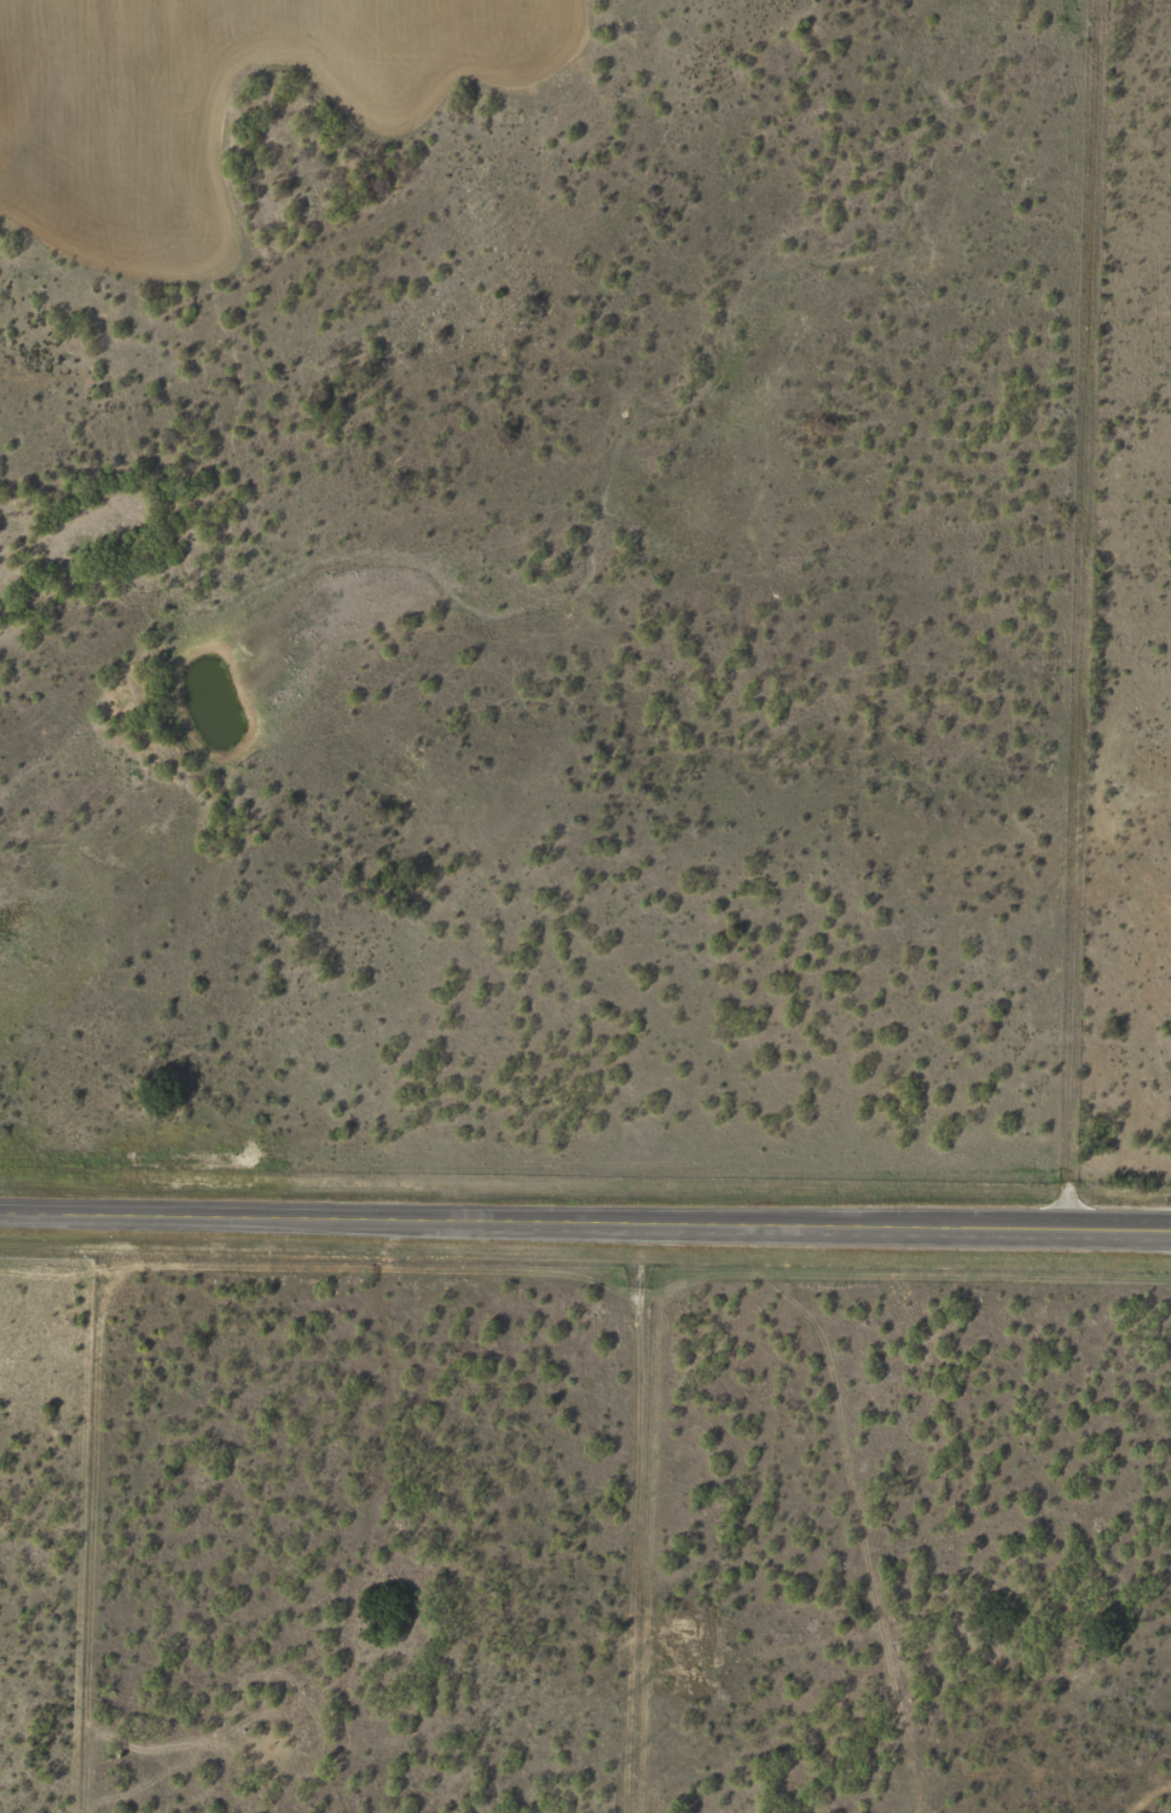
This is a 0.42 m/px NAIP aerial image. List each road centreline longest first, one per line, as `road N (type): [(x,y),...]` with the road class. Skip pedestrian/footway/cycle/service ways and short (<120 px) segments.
road 1 (residential): [(1066,1235),(1111,322),(1112,0)]
road 2 (trunk): [(0,1216),(1170,1236)]
road 3 (residential): [(407,1812),(398,1222)]

